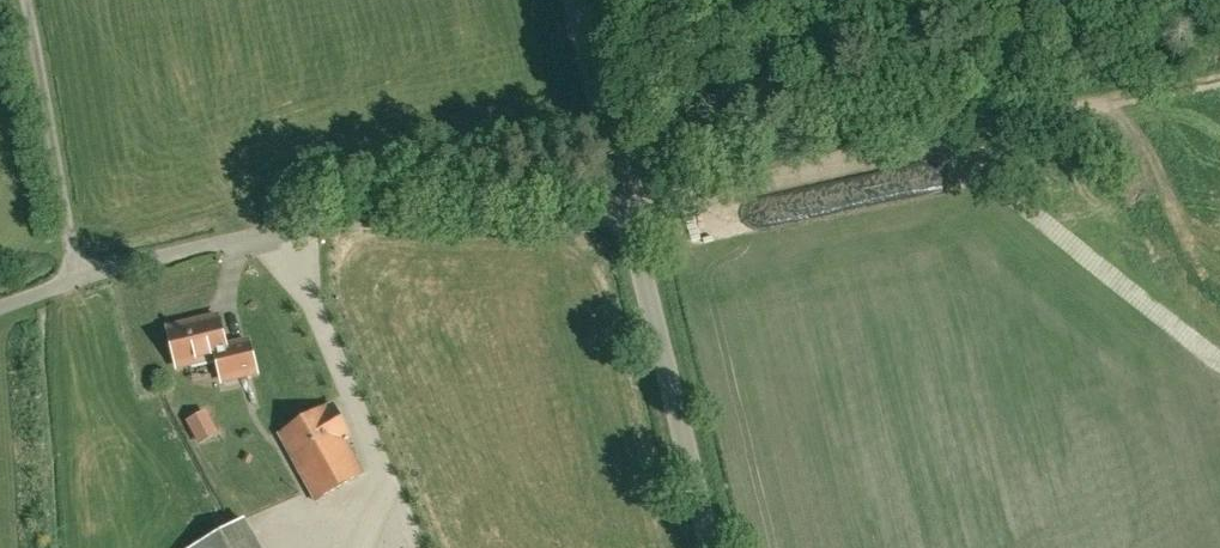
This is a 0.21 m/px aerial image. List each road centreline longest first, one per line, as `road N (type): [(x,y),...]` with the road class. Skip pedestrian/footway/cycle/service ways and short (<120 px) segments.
road 1 (unclassified): [(0,308),(295,222),(520,222),(625,205)]
road 2 (track): [(625,205),(1219,76)]
road 3 (unclassified): [(707,547),(625,205)]
road 4 (unclassified): [(625,205),(577,0)]

